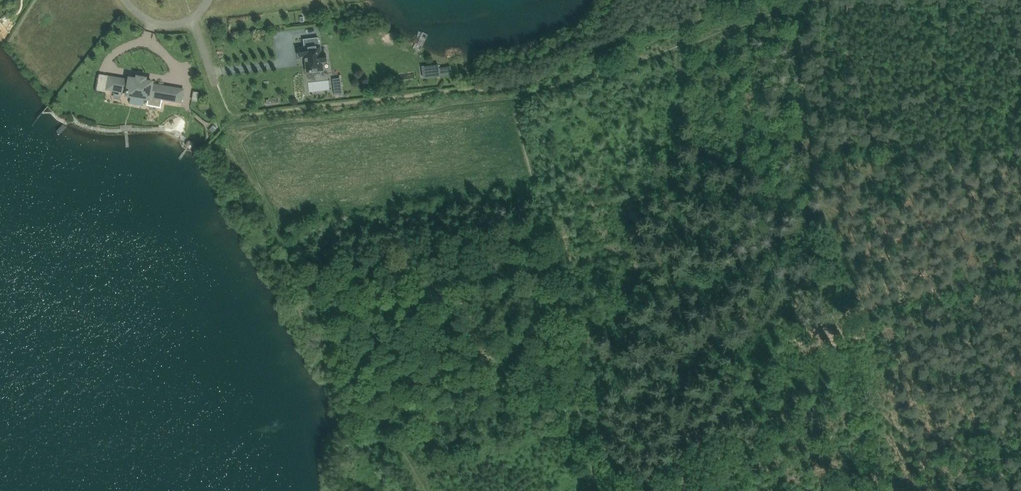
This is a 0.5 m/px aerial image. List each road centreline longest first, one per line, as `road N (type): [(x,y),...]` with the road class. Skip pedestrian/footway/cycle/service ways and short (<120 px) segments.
road 1 (track): [(596,490),(519,102),(813,0)]
road 2 (track): [(424,490),(229,137)]

